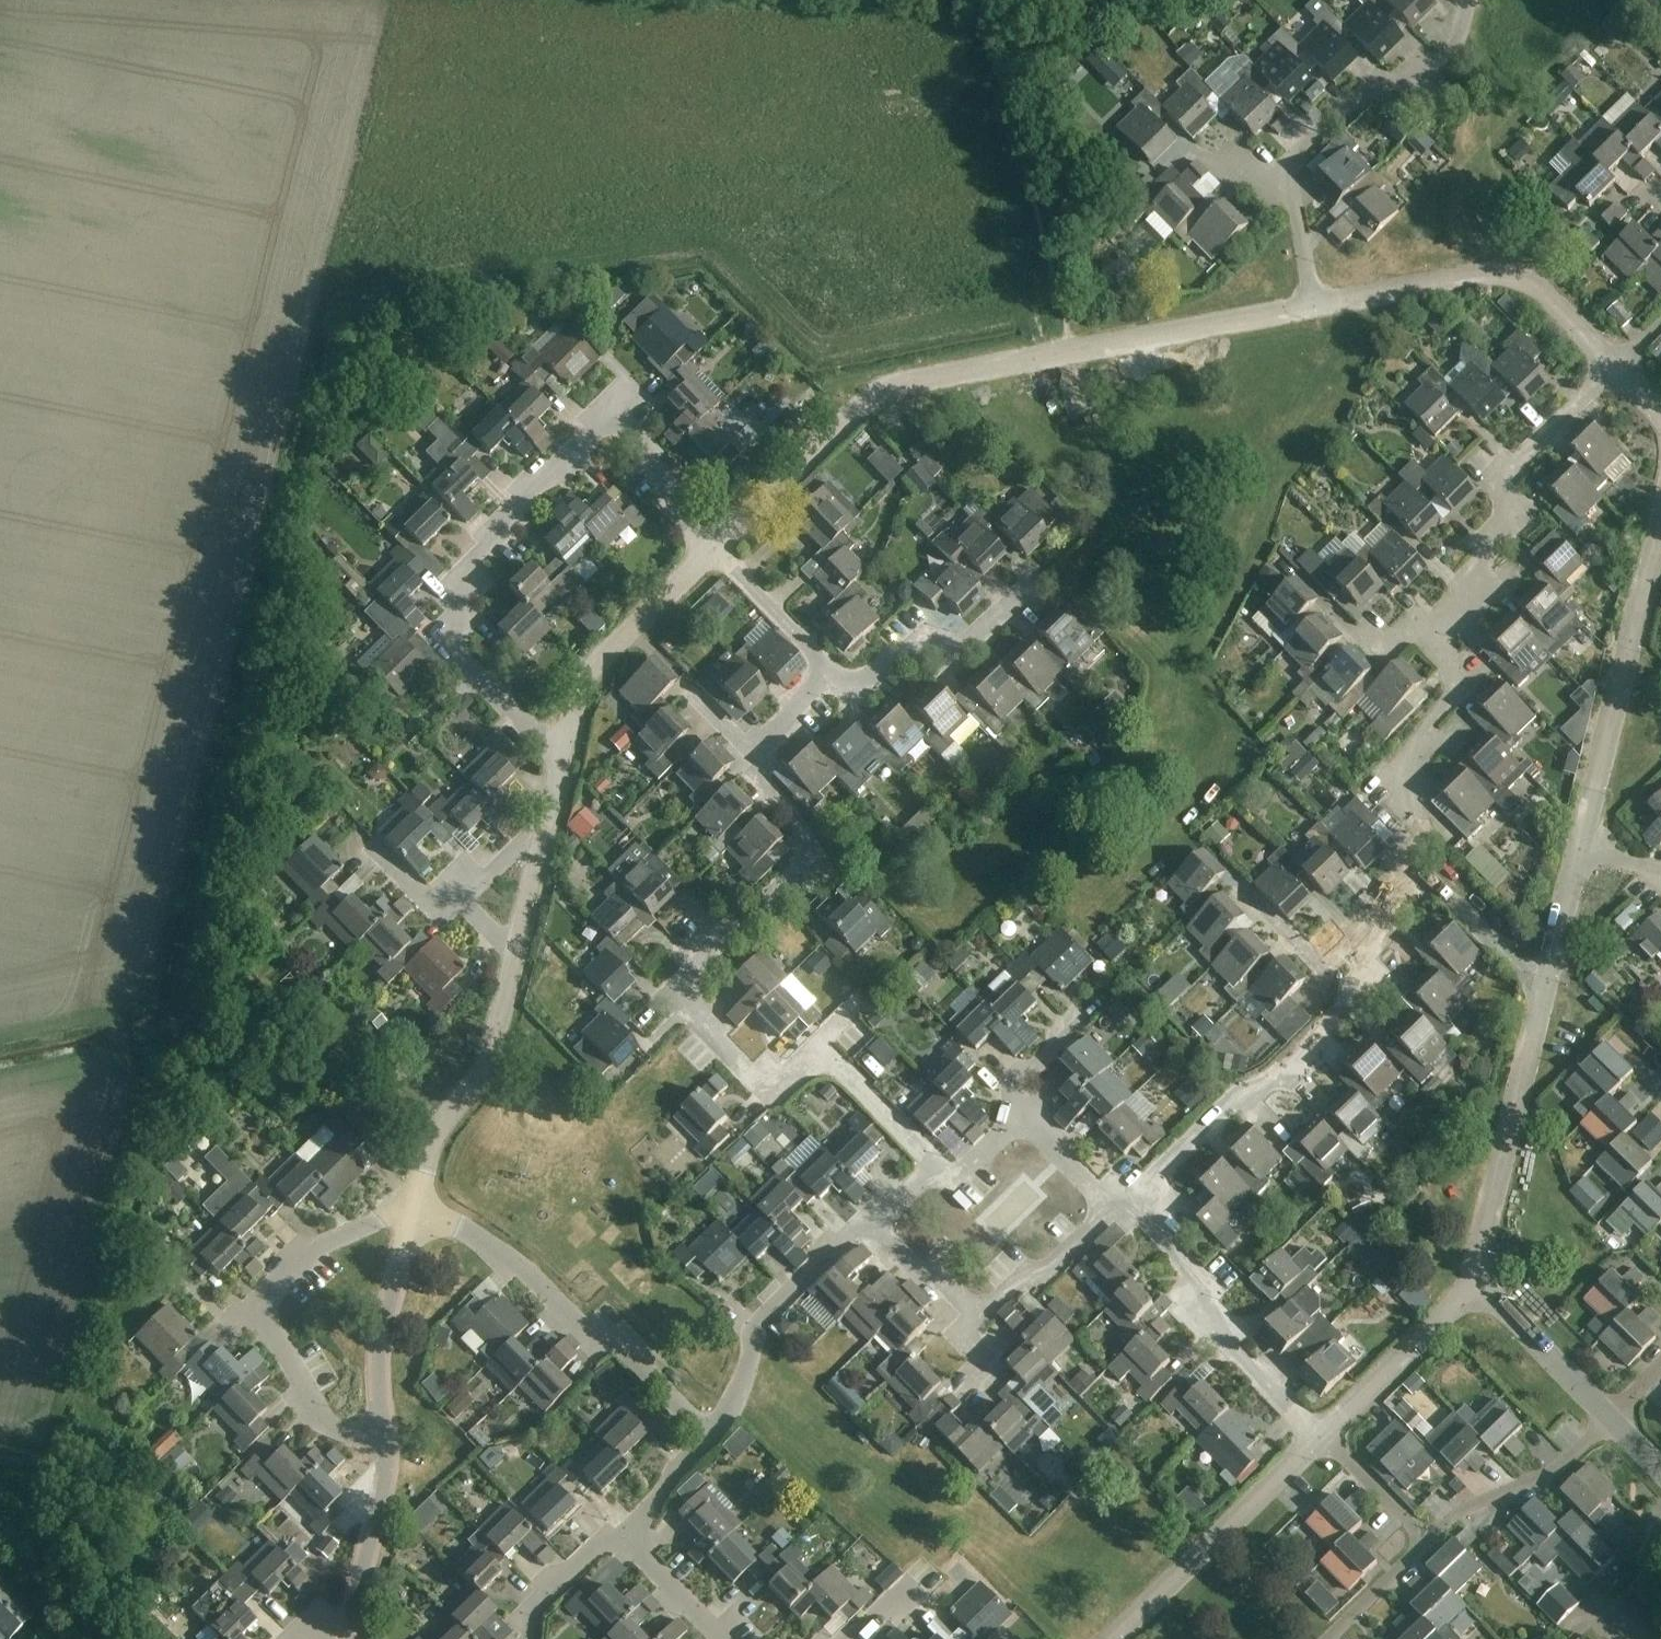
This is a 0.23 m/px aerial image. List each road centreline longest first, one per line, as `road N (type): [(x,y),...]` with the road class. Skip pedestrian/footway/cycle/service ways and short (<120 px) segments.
road 1 (residential): [(936,1166),(843,1067),(821,1054),(771,1095),(674,992),(703,953),(813,866),(801,824),(744,759)]
road 2 (unclassified): [(1313,305),(898,386),(859,406),(713,552)]
road 3 (residential): [(564,766),(449,644),(459,582),(590,434),(614,422),(649,449),(683,518),(713,552)]
road 4 (residential): [(710,1435),(617,1343),(593,1337),(532,1278),(409,1204)]
road 5 (residential): [(383,1436),(329,1424),(300,1370),(255,1318),(305,1259),(409,1204)]
road 6 (residential): [(1134,1201),(1229,1101),(1282,1077),(1359,990),(1361,935)]
road 7 (unclassified): [(1578,851),(1660,512)]
road 8 (unclassified): [(1618,369),(1532,282),(1489,274),(1313,305)]
road 9 (residential): [(1426,634),(1467,591),(1506,521),(1504,476),(1618,369)]
road 10 (residential): [(1320,1436),(1214,1332),(1196,1275),(1134,1201)]
road 11 (unclassified): [(1479,1284),(1482,1236),(1541,990)]
road 12 (unclassified): [(1111,1638),(1320,1436)]
road 13 (residential): [(1416,867),(1421,827),(1387,784),(1466,684),(1426,634)]
road 14 (unclassified): [(515,944),(486,1065),(443,1120),(409,1204)]
road 15 (residential): [(710,1435),(736,1395),(752,1332),(874,1223)]
road 16 (residential): [(1286,173),(1380,78),(1410,86),(1453,43),(1470,0)]
road 17 (unclassified): [(713,552),(588,673),(564,766)]
road 18 (unclassified): [(409,1204),(373,1387),(383,1436)]
road 19 (residential): [(1019,597),(964,645),(920,638),(854,688),(832,674)]
road 20 (residential): [(1609,1414),(1552,1472),(1458,1512),(1427,1539)]
road 21 (unclassified): [(1320,1436),(1479,1284)]
road 22 (unclassified): [(383,1436),(387,1471),(346,1638)]
road 23 (unclassified): [(564,766),(515,944)]
road 24 (unclassified): [(1609,1414),(1479,1284)]
road 25 (residential): [(975,1317),(1109,1197)]
road 26 (residential): [(1541,990),(1416,867)]
road 27 (residential): [(832,674),(713,552)]
road 28 (residential): [(373,852),(515,944)]
road 29 (residential): [(1237,884),(1325,965),(1361,935)]
road 30 (residential): [(525,1638),(528,1615),(544,1592),(600,1546),(633,1541)]
road 31 (residential): [(1427,1539),(1320,1436)]
road 32 (unclassified): [(1541,990),(1578,851)]
road 33 (residential): [(1329,1638),(1427,1539)]
road 34 (residential): [(874,1223),(975,1317)]
road 35 (residential): [(1313,305),(1286,173)]
road 36 (residential): [(723,1638),(633,1541)]
road 37 (residential): [(633,1541),(665,1484),(710,1435)]
road 38 (residential): [(744,759),(832,674)]
road 39 (residential): [(1021,1114),(1016,1079),(1078,1018)]
road 40 (residential): [(1109,1197),(1021,1114)]

